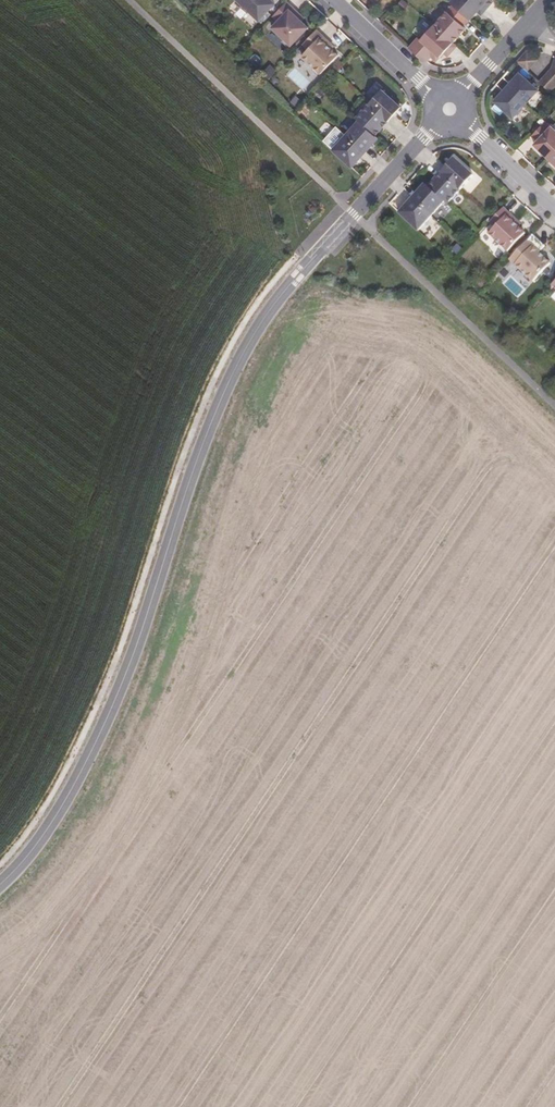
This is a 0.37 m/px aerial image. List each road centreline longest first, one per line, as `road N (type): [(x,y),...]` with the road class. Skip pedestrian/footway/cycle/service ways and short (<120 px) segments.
road 1 (unclassified): [(0,884),(47,827),(102,728),(241,356),(354,214)]
road 2 (residential): [(437,96),(334,0)]
road 3 (residential): [(554,209),(463,121)]
road 4 (residential): [(354,214),(437,122)]

